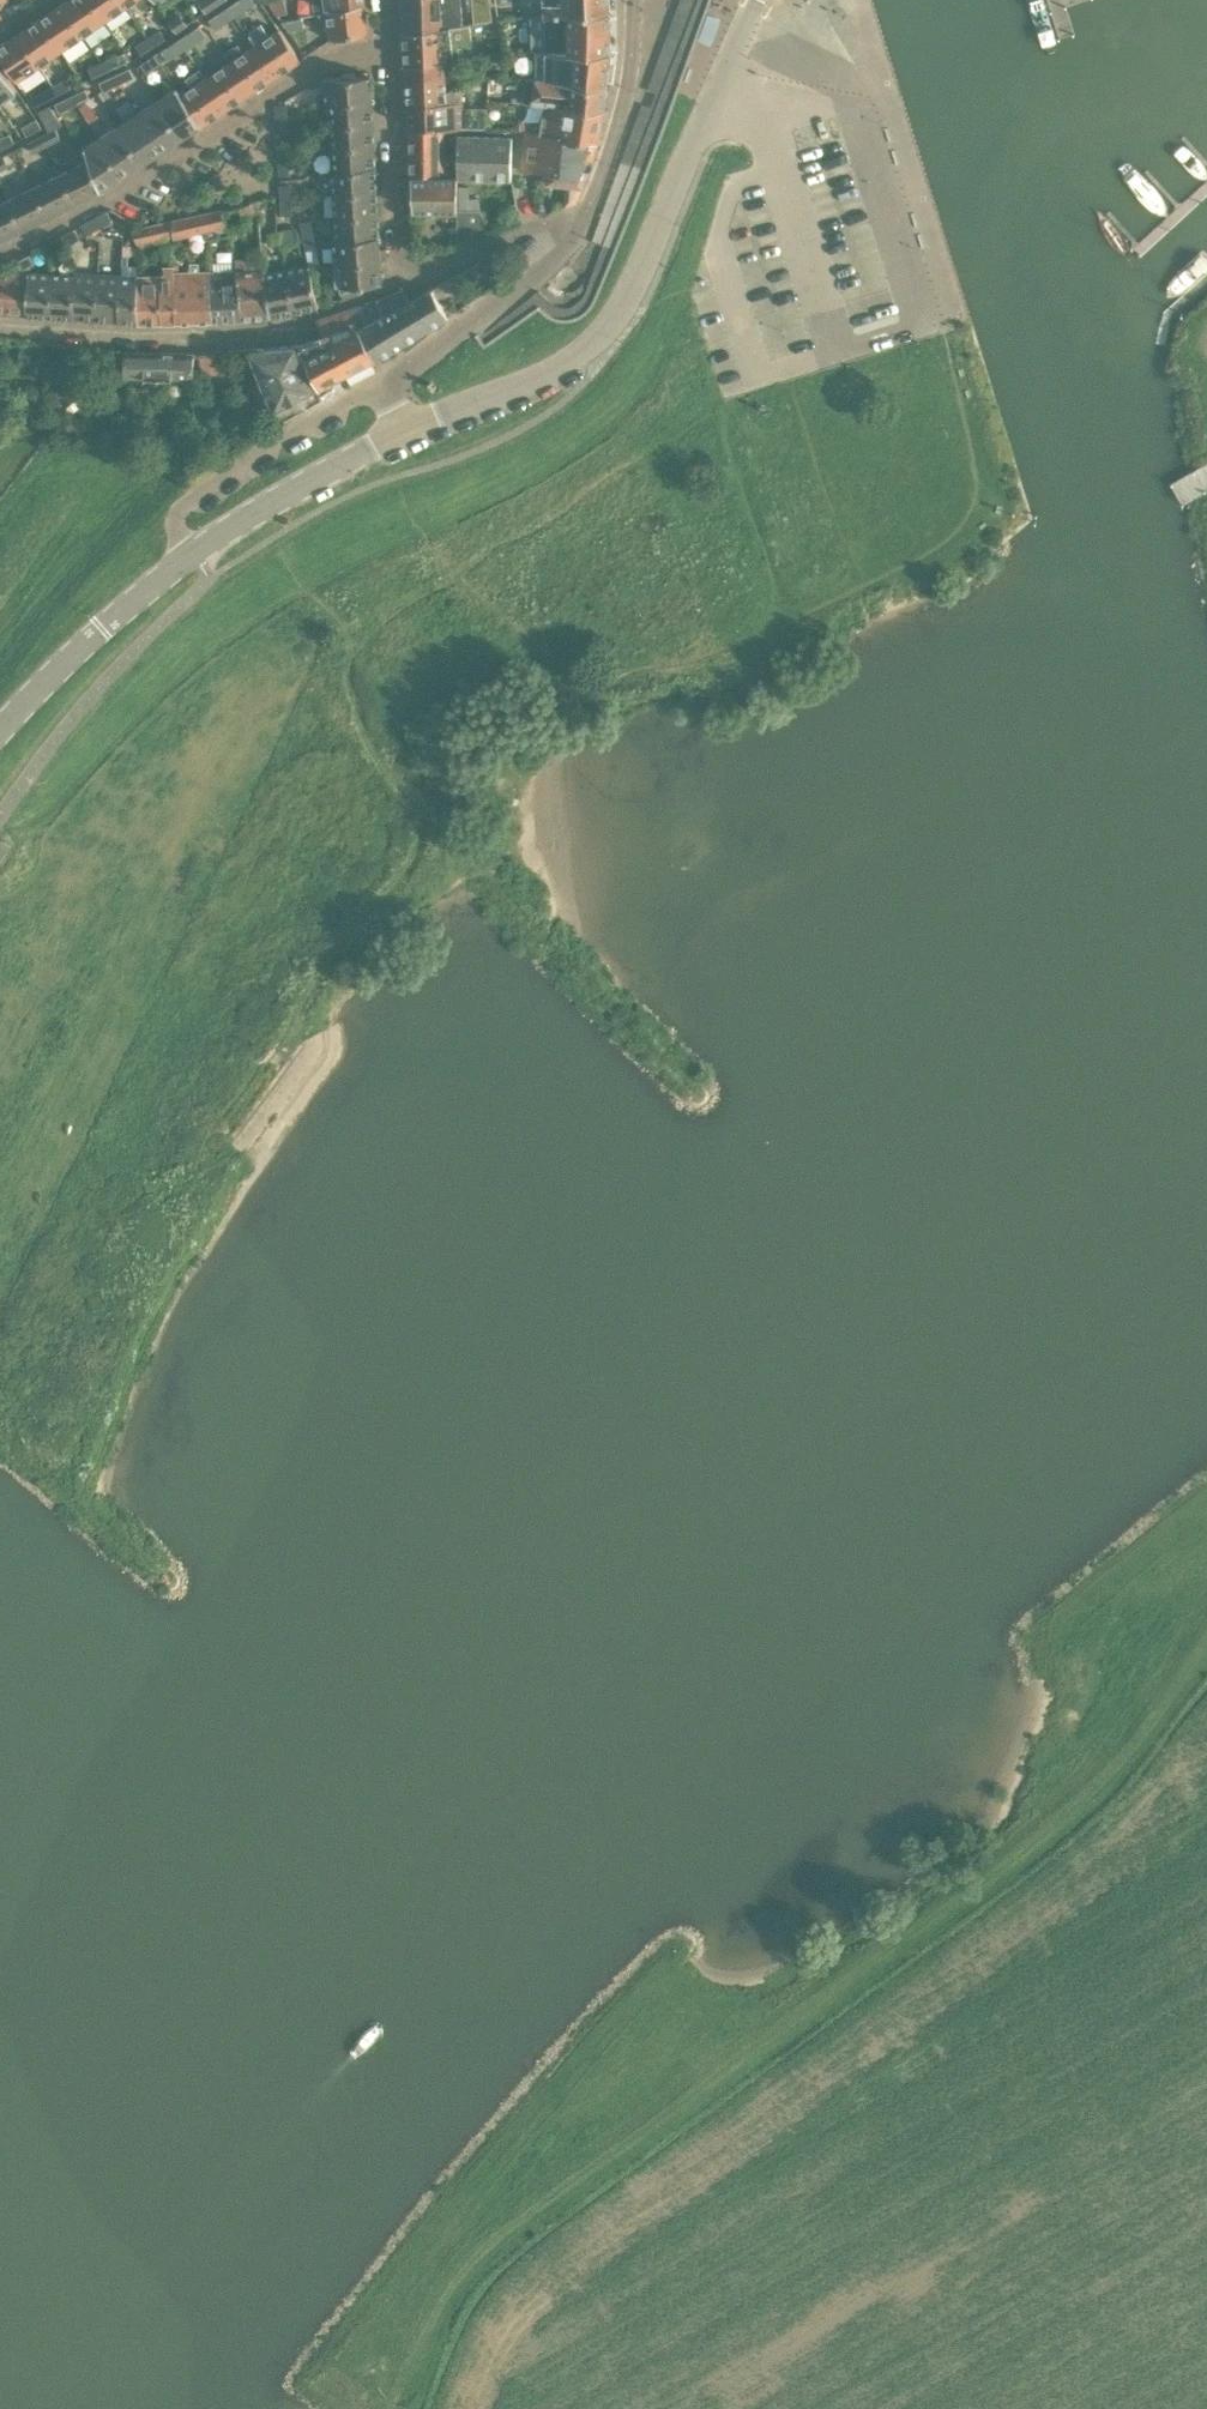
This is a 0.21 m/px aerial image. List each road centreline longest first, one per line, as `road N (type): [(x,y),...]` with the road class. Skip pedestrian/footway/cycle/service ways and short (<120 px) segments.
road 1 (secondary): [(405,429),(575,363),(609,333),(632,297),(758,0)]
road 2 (residential): [(392,52),(336,55),(105,199),(0,252)]
road 3 (residential): [(581,224),(546,220),(408,269),(399,258),(392,52)]
road 4 (residential): [(0,323),(239,331),(314,312)]
road 5 (residential): [(192,552),(176,523),(186,504),(349,399),(385,389)]
road 6 (secondary): [(0,732),(83,645),(192,552)]
road 7 (residential): [(385,389),(564,250),(581,224)]
road 8 (secondary): [(192,552),(405,429)]
road 9 (residential): [(635,0),(619,125),(581,224)]

